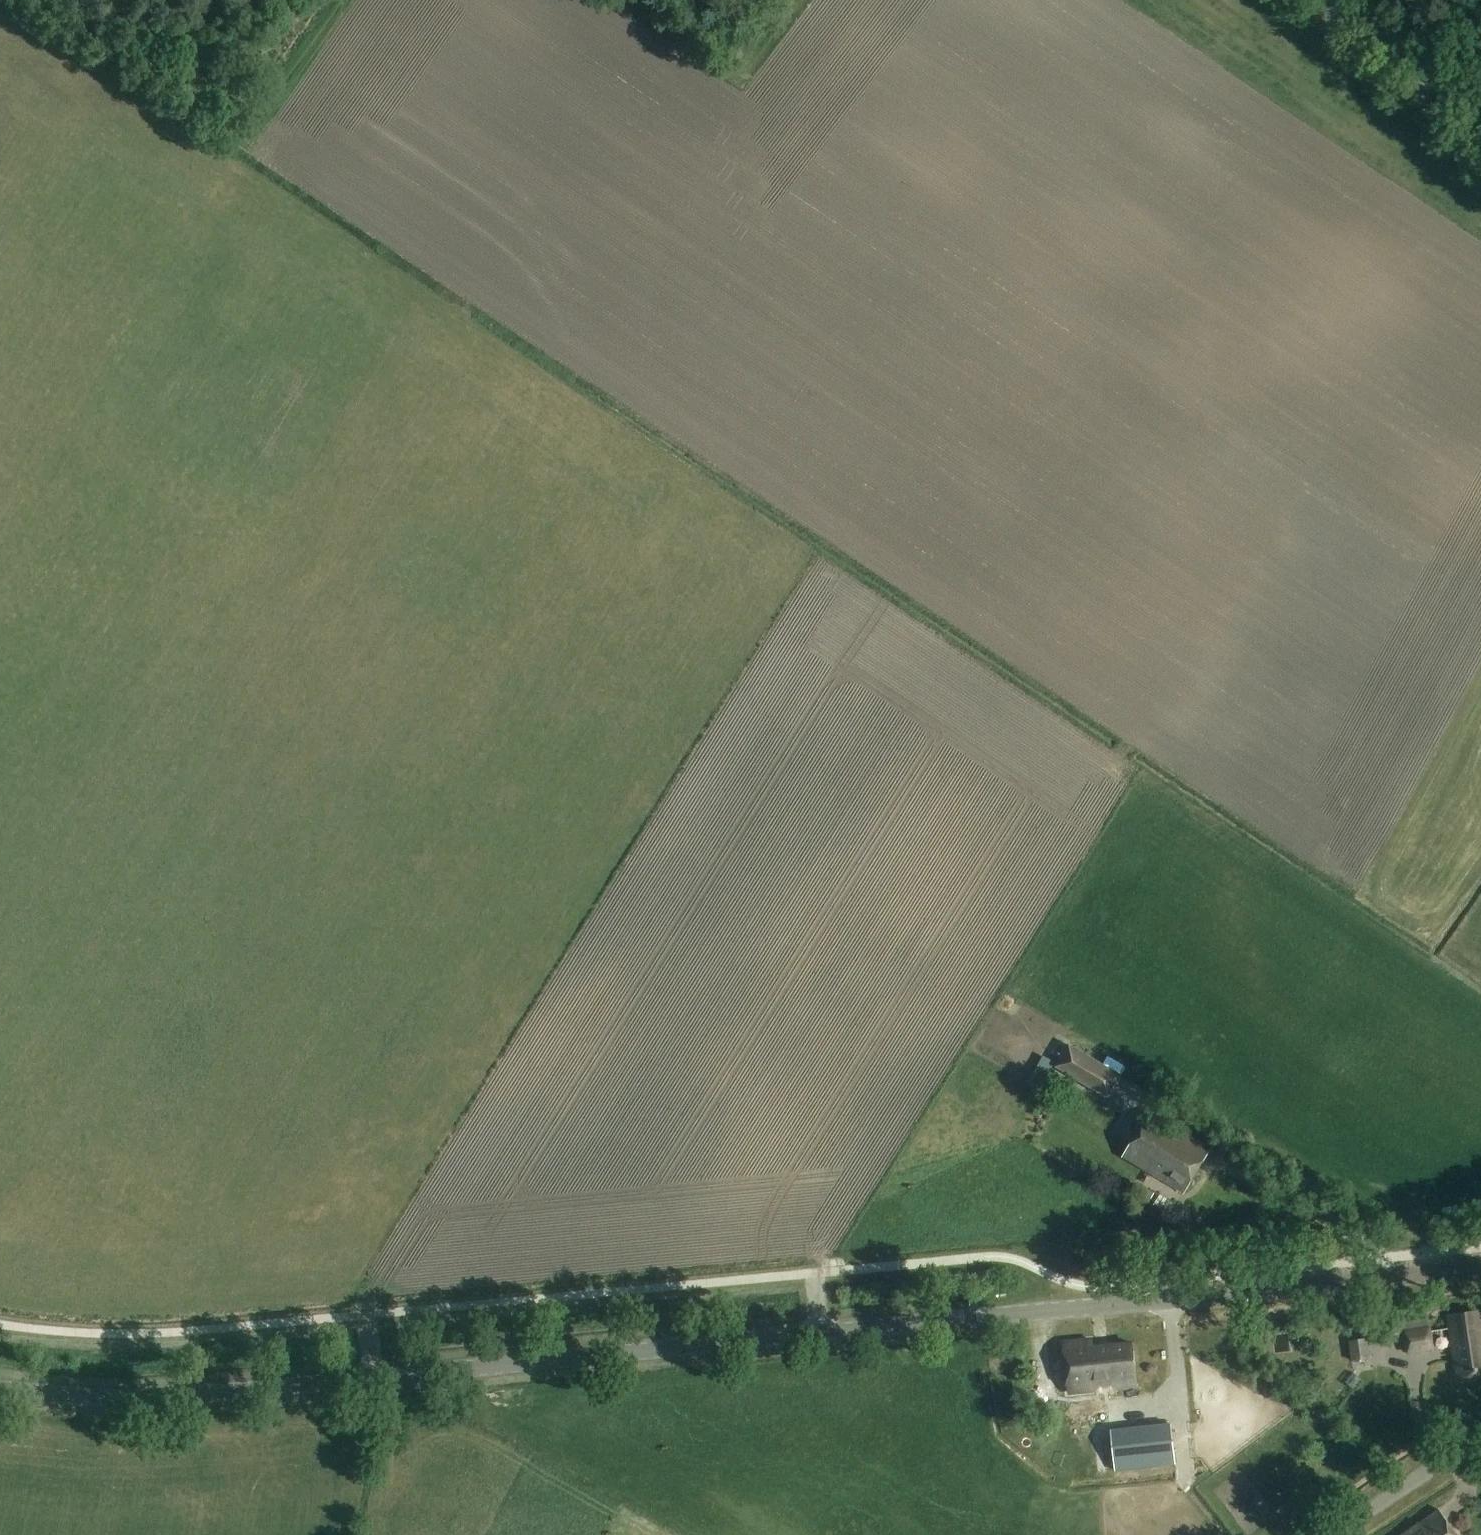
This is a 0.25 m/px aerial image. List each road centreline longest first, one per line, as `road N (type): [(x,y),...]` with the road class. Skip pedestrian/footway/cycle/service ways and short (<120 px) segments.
road 1 (tertiary): [(968,1318),(199,1395),(93,1397),(0,1387)]
road 2 (tertiary): [(968,1318),(1480,1267)]
road 3 (unclassified): [(1480,121),(1331,0)]
road 4 (unclassified): [(1337,1534),(1480,1438)]

